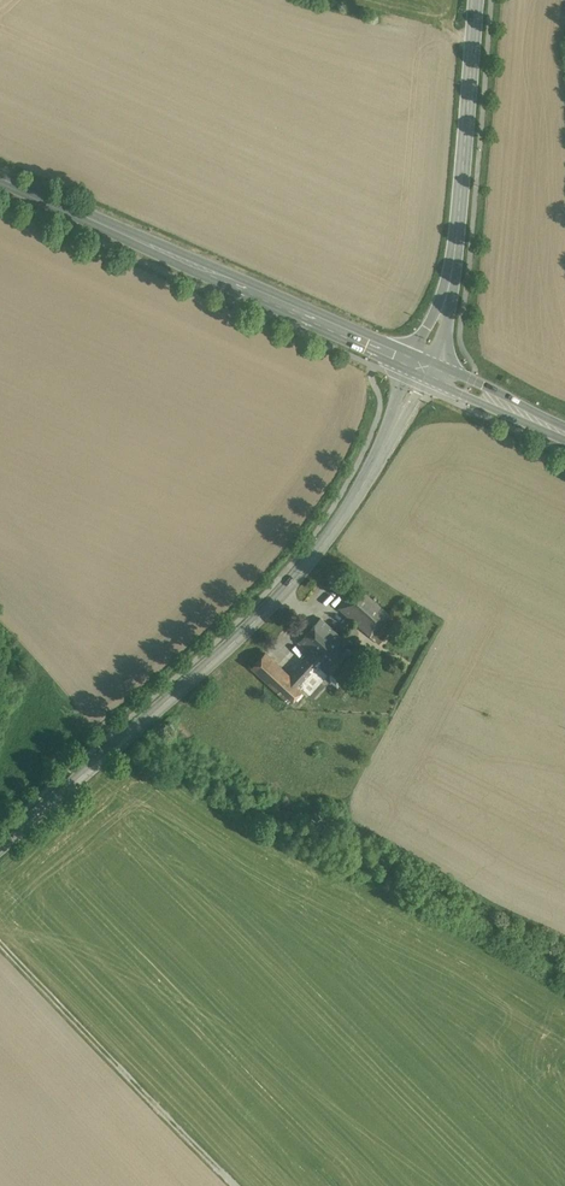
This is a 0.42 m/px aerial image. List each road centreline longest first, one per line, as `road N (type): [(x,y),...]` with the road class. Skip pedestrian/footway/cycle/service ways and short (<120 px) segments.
road 1 (tertiary): [(424,367),(370,477),(276,605),(0,849)]
road 2 (primary): [(0,179),(424,367)]
road 3 (secondary): [(479,0),(461,233),(449,298),(424,367)]
road 4 (primary): [(424,367),(564,430)]

